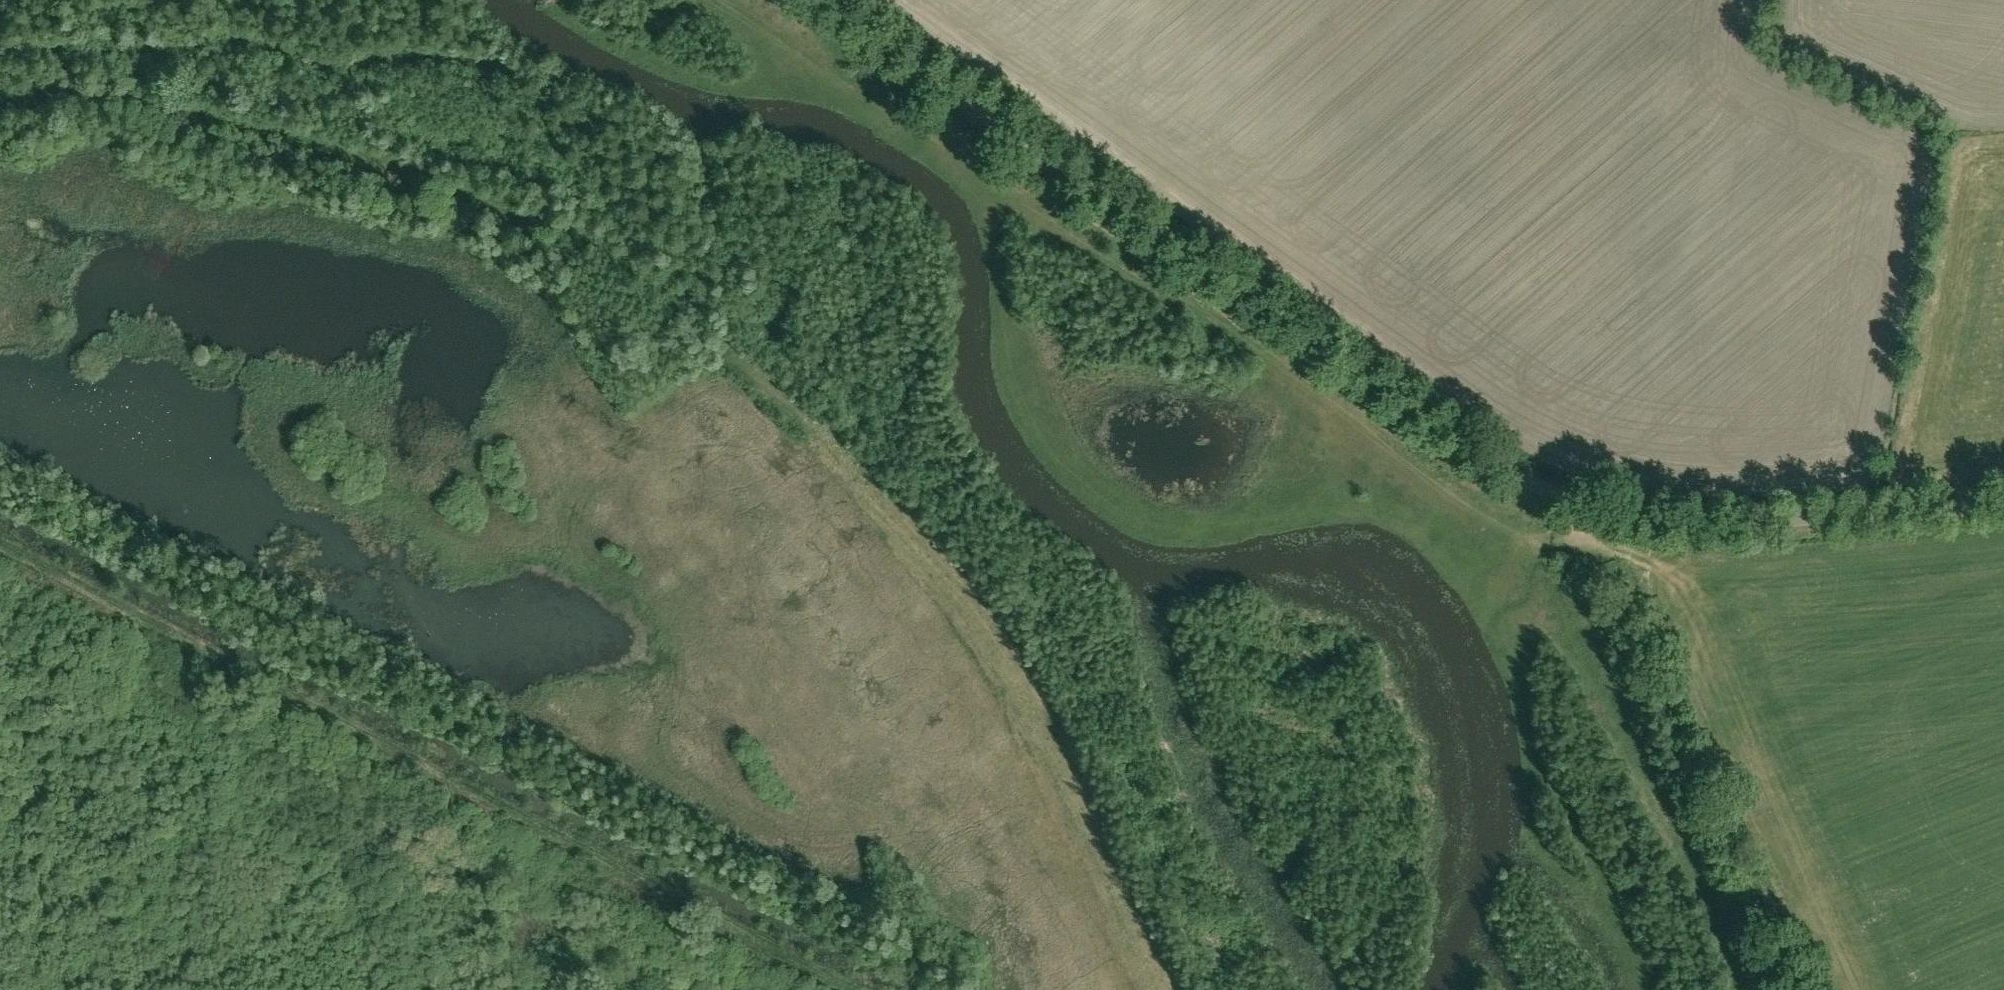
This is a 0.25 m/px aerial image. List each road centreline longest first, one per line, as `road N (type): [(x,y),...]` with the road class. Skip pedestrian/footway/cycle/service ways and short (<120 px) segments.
road 1 (unclassified): [(1588,507),(1484,461),(827,0)]
road 2 (unclassified): [(1588,507),(1681,525),(1747,524),(2003,501)]

